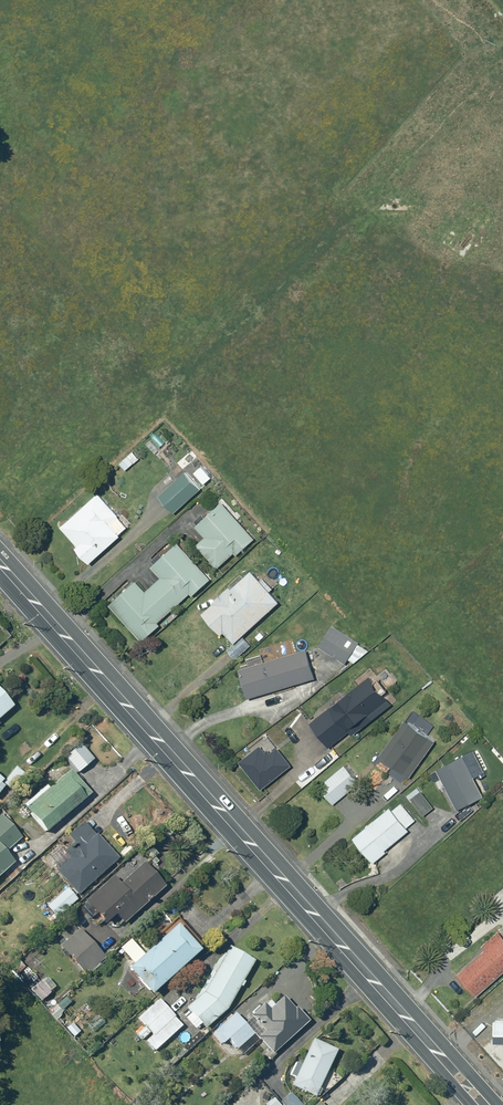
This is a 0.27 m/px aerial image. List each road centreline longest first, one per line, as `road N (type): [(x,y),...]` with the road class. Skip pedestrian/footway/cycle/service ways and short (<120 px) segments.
road 1 (tertiary): [(490,1104),(0,563)]

